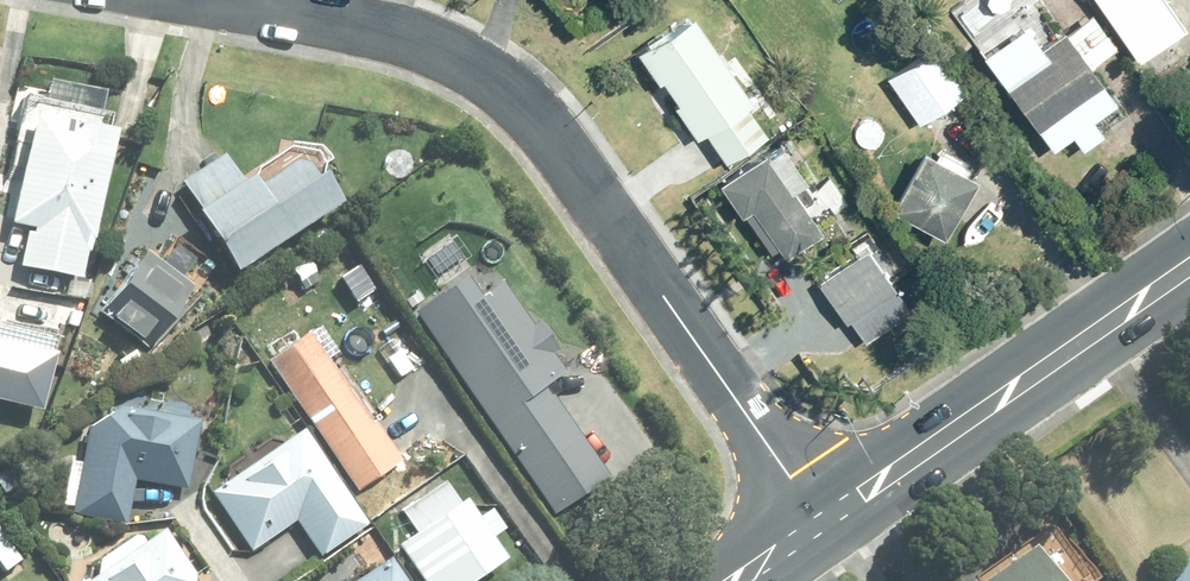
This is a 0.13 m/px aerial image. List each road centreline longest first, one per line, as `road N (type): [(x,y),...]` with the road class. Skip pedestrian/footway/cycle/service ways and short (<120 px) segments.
road 1 (residential): [(200,0),(412,38),(466,60),(511,93),(824,522)]
road 2 (primary): [(824,522),(1189,265)]

